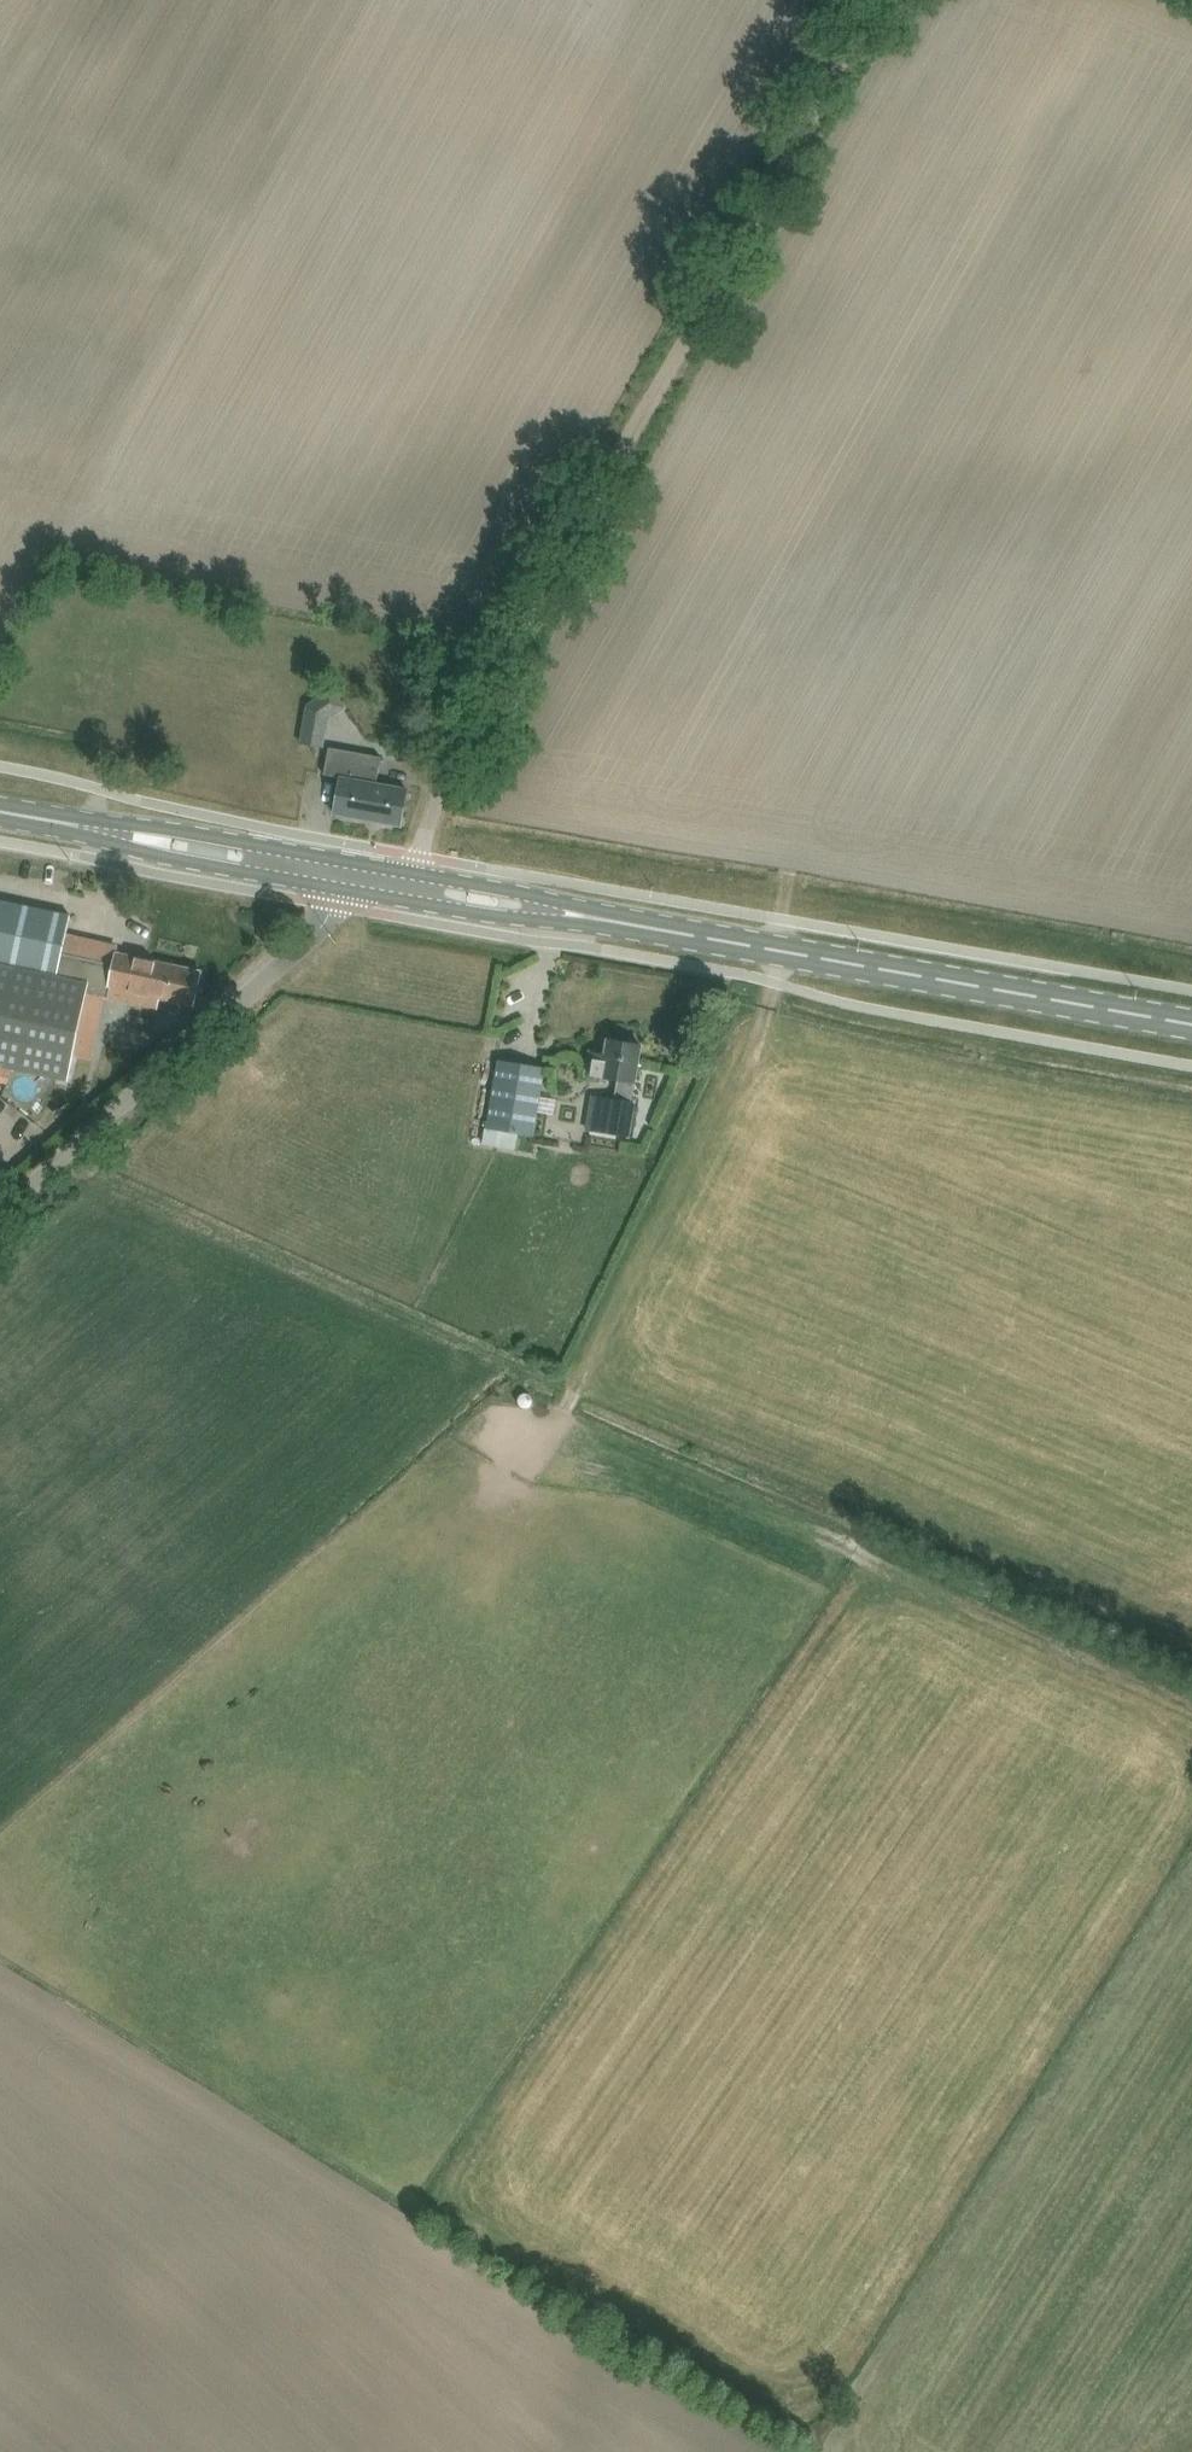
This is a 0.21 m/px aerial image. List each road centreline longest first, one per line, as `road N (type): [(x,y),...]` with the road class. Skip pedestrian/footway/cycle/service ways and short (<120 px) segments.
road 1 (secondary): [(1191,1031),(0,818)]
road 2 (track): [(447,773),(875,0)]

